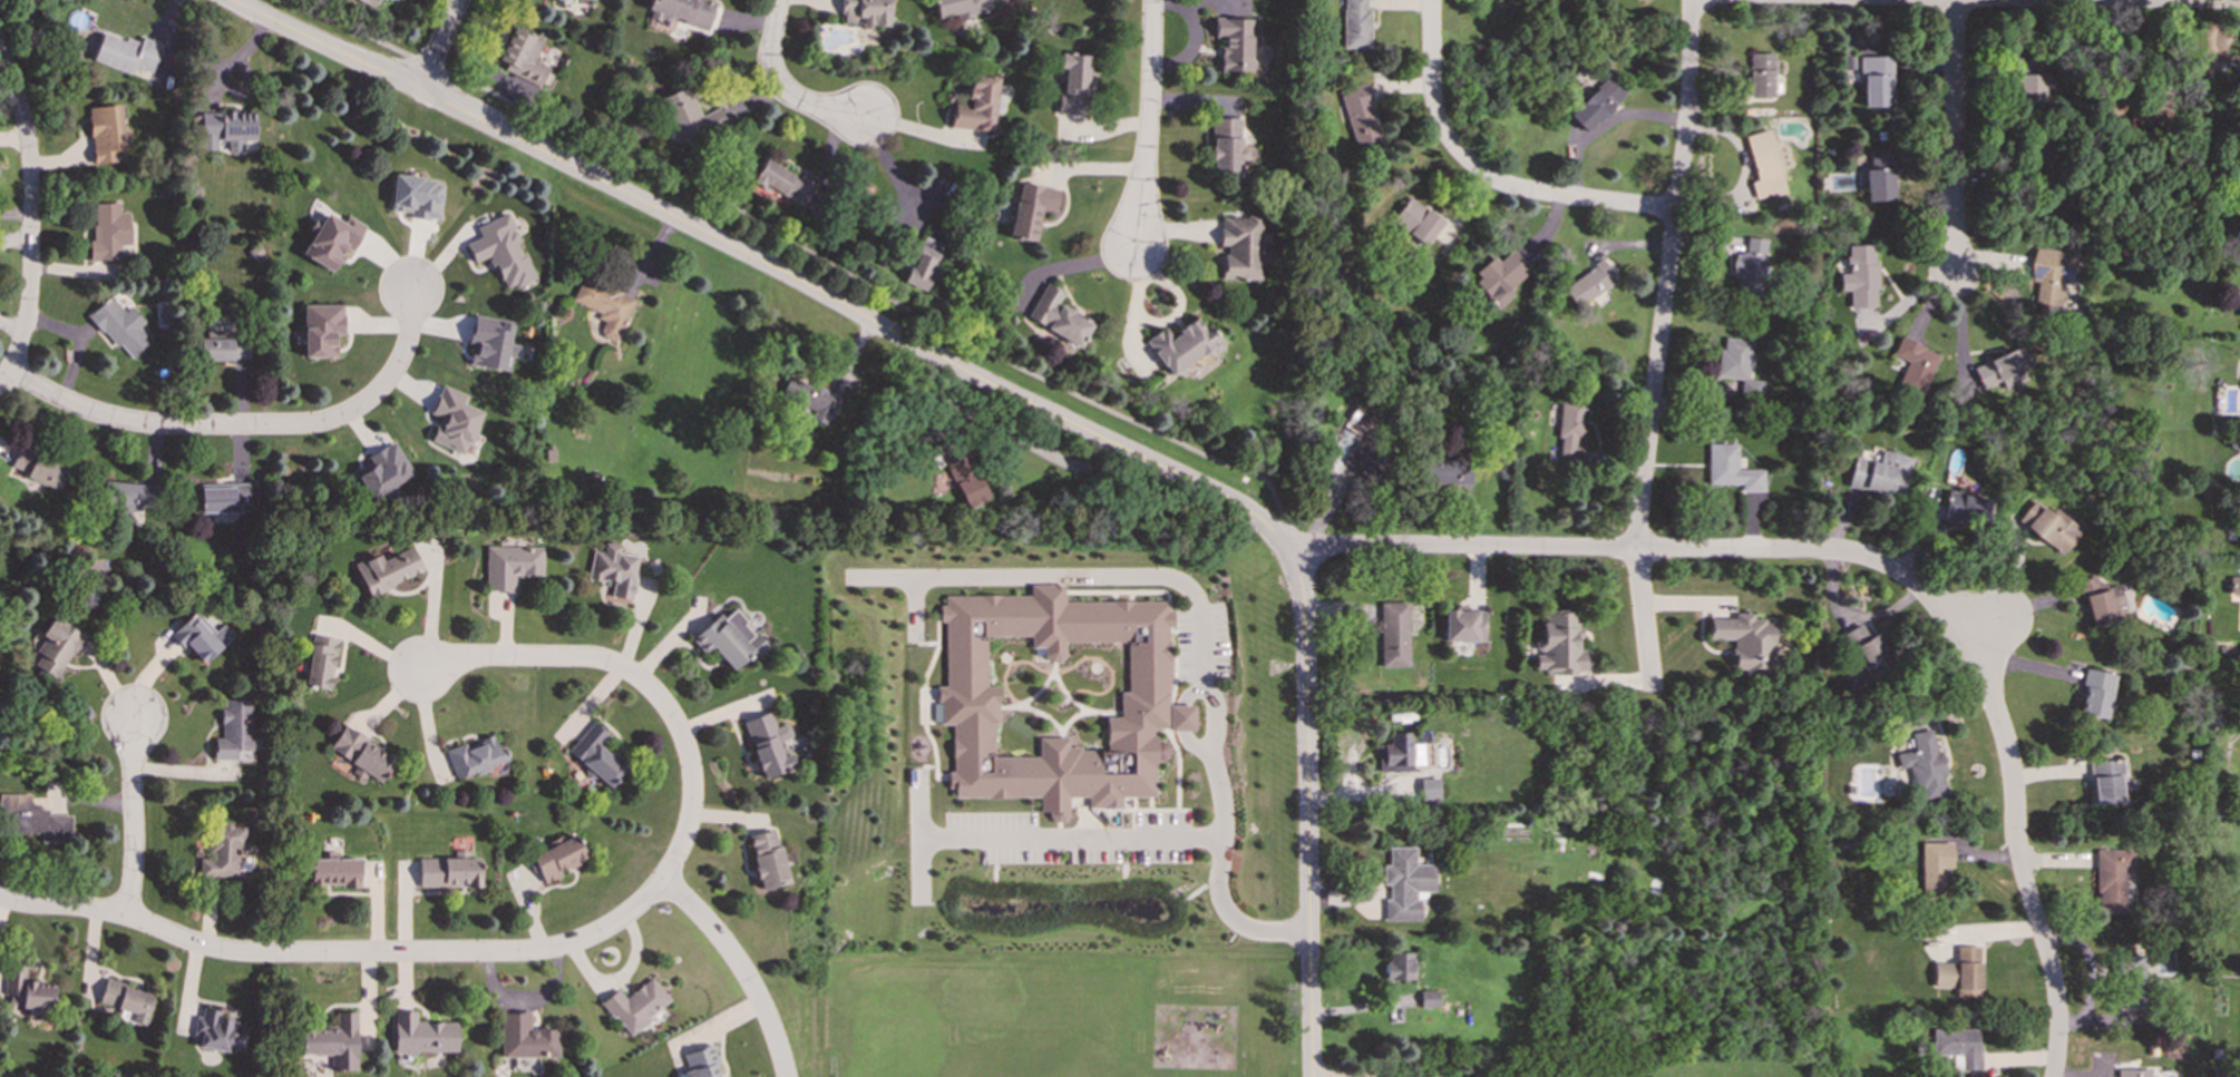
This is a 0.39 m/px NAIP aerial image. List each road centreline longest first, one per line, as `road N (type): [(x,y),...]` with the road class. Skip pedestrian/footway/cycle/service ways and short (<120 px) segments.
road 1 (tertiary): [(229,0),(423,89),(974,378),(1219,496),(1274,536),(1301,586),(1304,619),(1311,1076)]
road 2 (residential): [(1966,639),(1910,580),(1835,551),(1366,545),(1289,557)]
road 3 (residential): [(0,898),(125,910),(183,941),(255,954),(508,953),(568,947),(601,933),(663,881)]
road 4 (residential): [(1689,0),(1686,125),(1637,530),(1647,677)]
road 5 (residential): [(418,286),(396,378),(354,405),(271,424),(124,421),(11,374)]
road 6 (residential): [(1966,639),(2008,755),(2020,875),(2057,1012),(2053,1076)]
road 7 (residential): [(663,881),(681,850),(693,783),(680,734),(635,677),(596,659),(466,659),(419,669)]
road 8 (residential): [(1432,0),(1438,118),(1464,158),(1512,187),(1674,209)]
road 9 (residential): [(1954,0),(1956,300)]
road 10 (residential): [(1152,0),(1149,135),(1133,242)]
road 11 (residential): [(663,881),(751,988),(785,1076)]
road 12 (residential): [(0,50),(26,128),(30,276)]
road 13 (residential): [(125,910),(132,708)]
road 14 (residential): [(778,0),(770,58),(777,80),(821,109),(863,117)]

